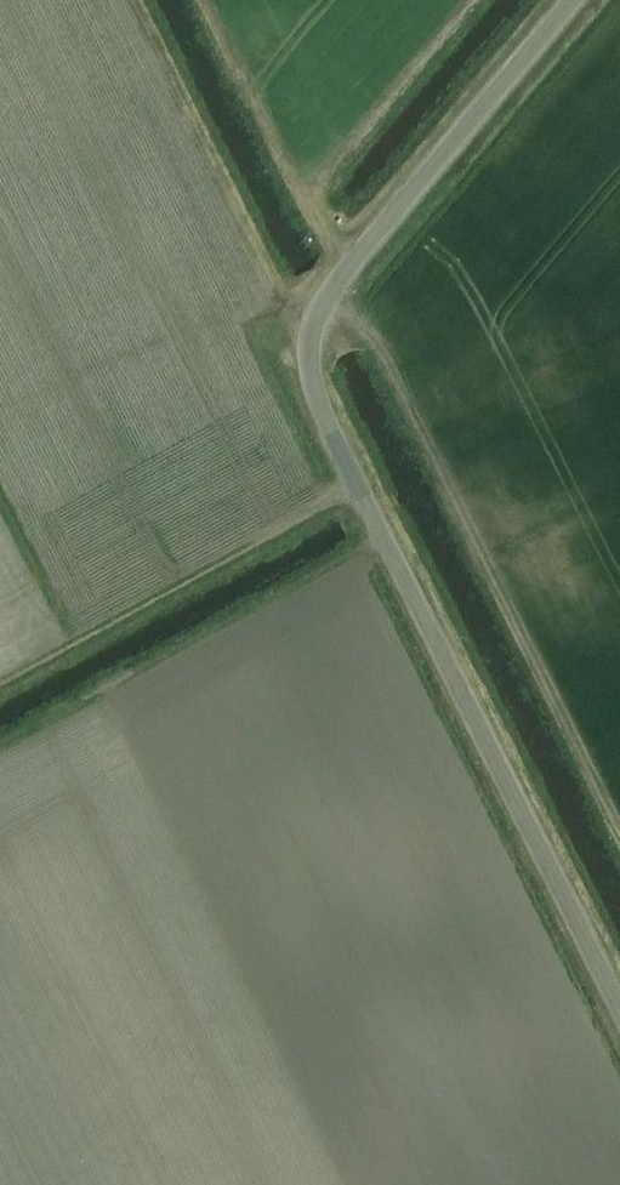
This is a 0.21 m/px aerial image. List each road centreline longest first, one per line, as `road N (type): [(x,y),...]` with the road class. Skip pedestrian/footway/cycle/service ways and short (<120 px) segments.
road 1 (unclassified): [(619,1016),(322,414),(308,365),(308,339),(330,293),(583,0)]
road 2 (track): [(330,293),(375,343),(619,831)]

